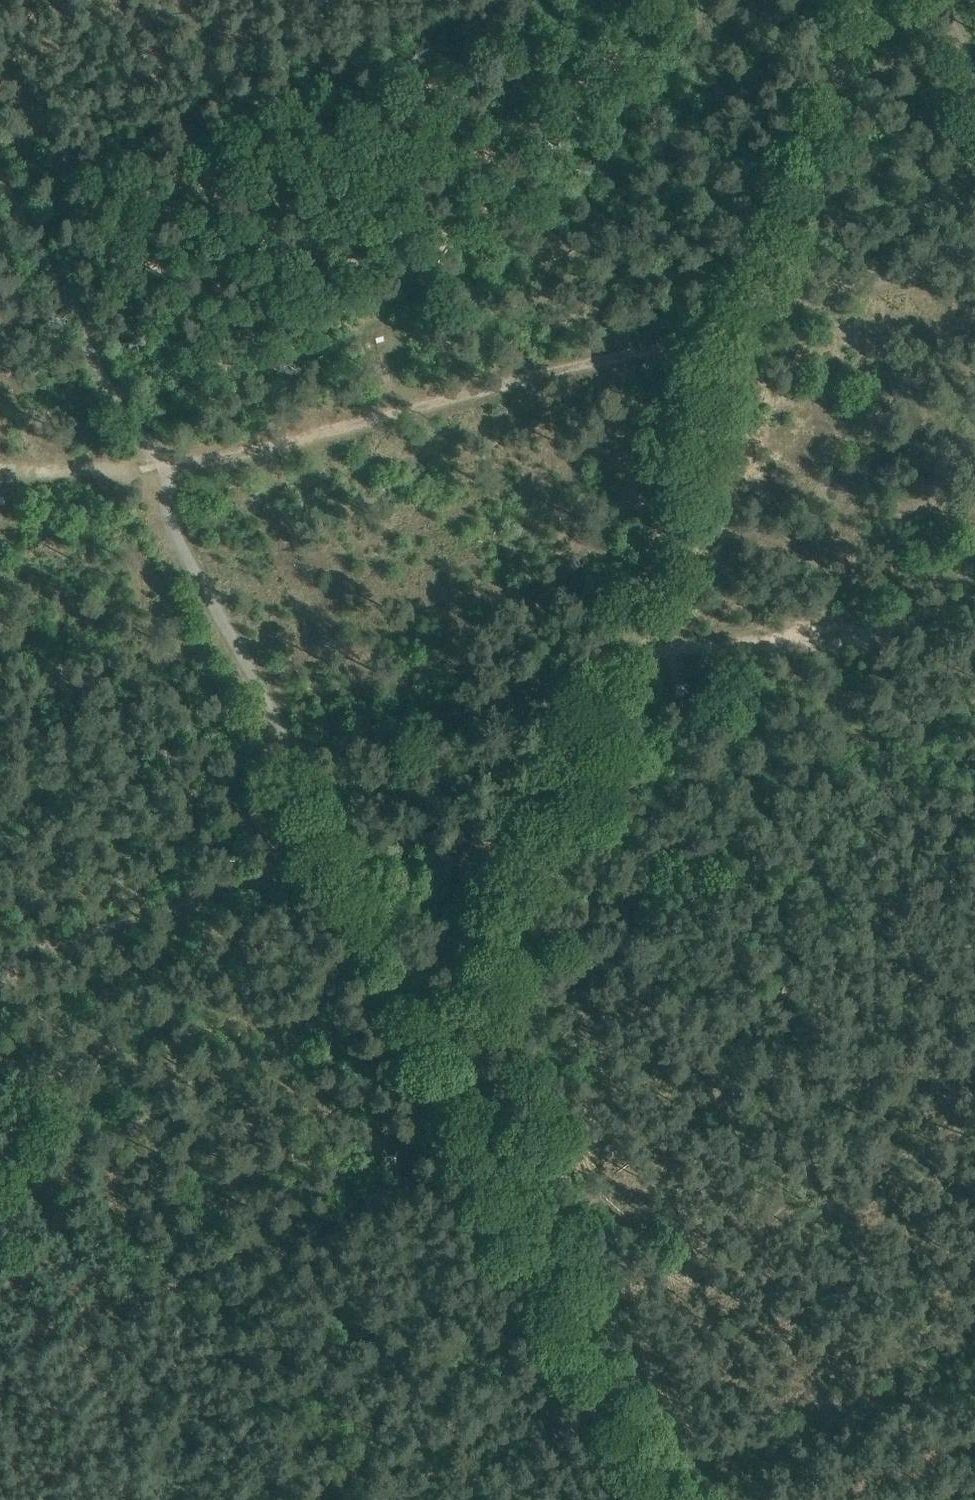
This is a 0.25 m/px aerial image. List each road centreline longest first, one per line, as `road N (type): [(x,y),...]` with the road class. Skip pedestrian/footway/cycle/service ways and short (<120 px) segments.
road 1 (track): [(649,1499),(474,1159)]

